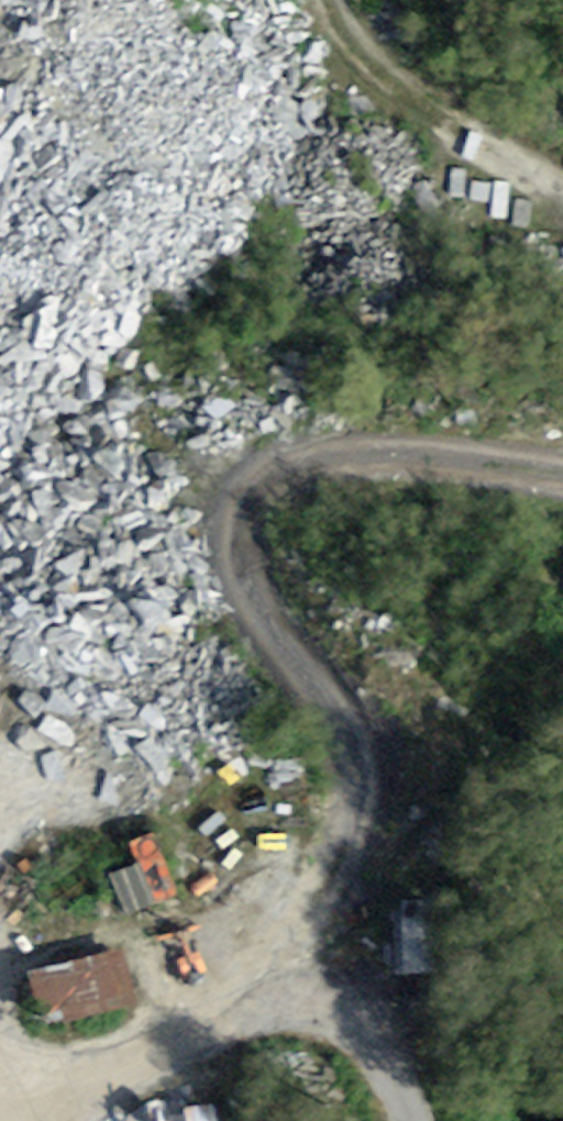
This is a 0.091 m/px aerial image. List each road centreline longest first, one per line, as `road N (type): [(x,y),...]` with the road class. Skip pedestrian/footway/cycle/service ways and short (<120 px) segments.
road 1 (track): [(15,1106),(222,1016),(316,953),(351,843),(353,768),(334,693),(291,632),(88,410),(24,283),(0,209)]
road 2 (track): [(333,0),(399,89),(562,196)]
road 3 (track): [(407,1120),(354,1009),(316,953)]

